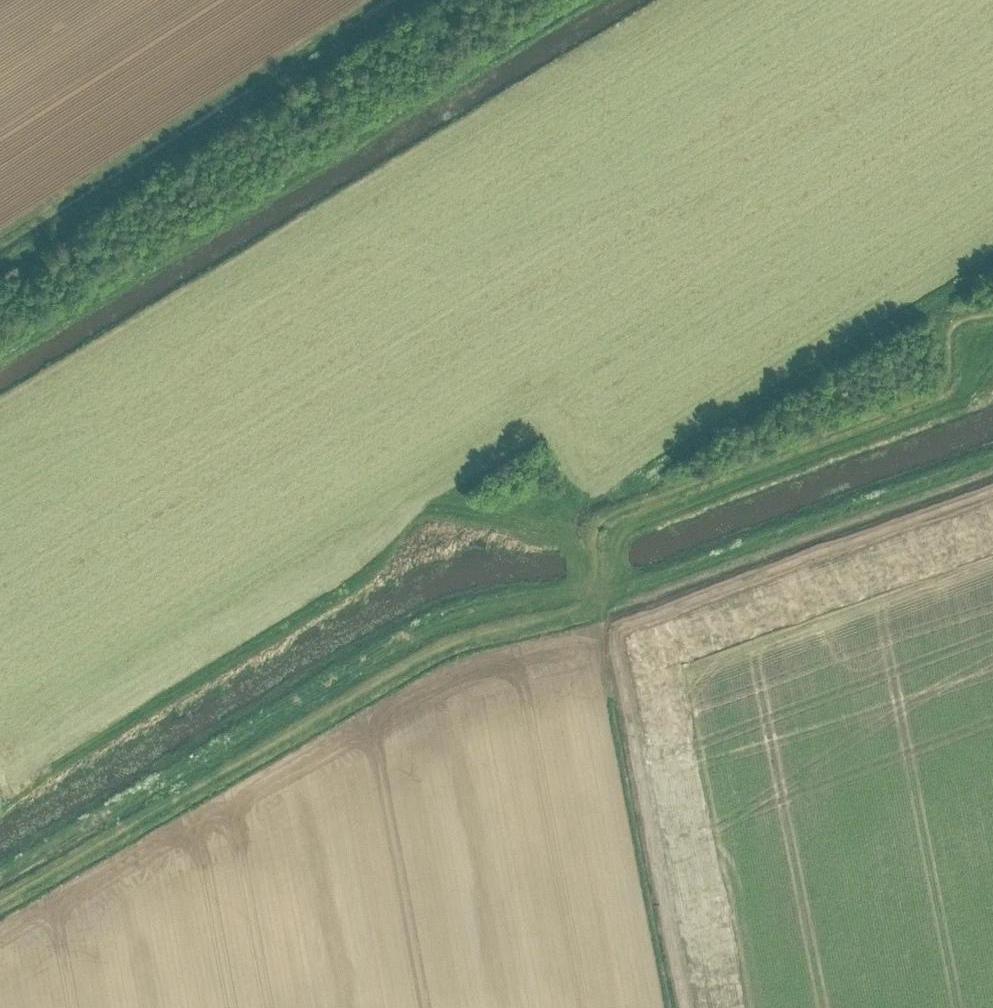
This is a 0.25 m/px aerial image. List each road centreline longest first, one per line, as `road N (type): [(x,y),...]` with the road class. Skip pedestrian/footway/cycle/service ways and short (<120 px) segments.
road 1 (track): [(669,0),(0,405)]

